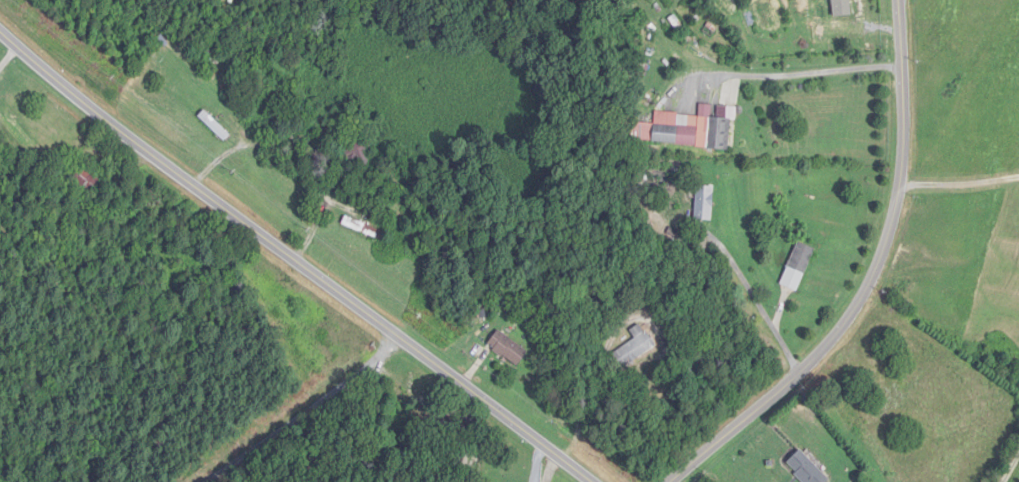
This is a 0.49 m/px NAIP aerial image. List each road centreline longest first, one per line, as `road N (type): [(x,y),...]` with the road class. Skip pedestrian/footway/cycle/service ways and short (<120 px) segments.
road 1 (tertiary): [(593,481),(197,188),(0,30)]
road 2 (residential): [(673,481),(827,344),(889,248),(903,180),(897,0)]

